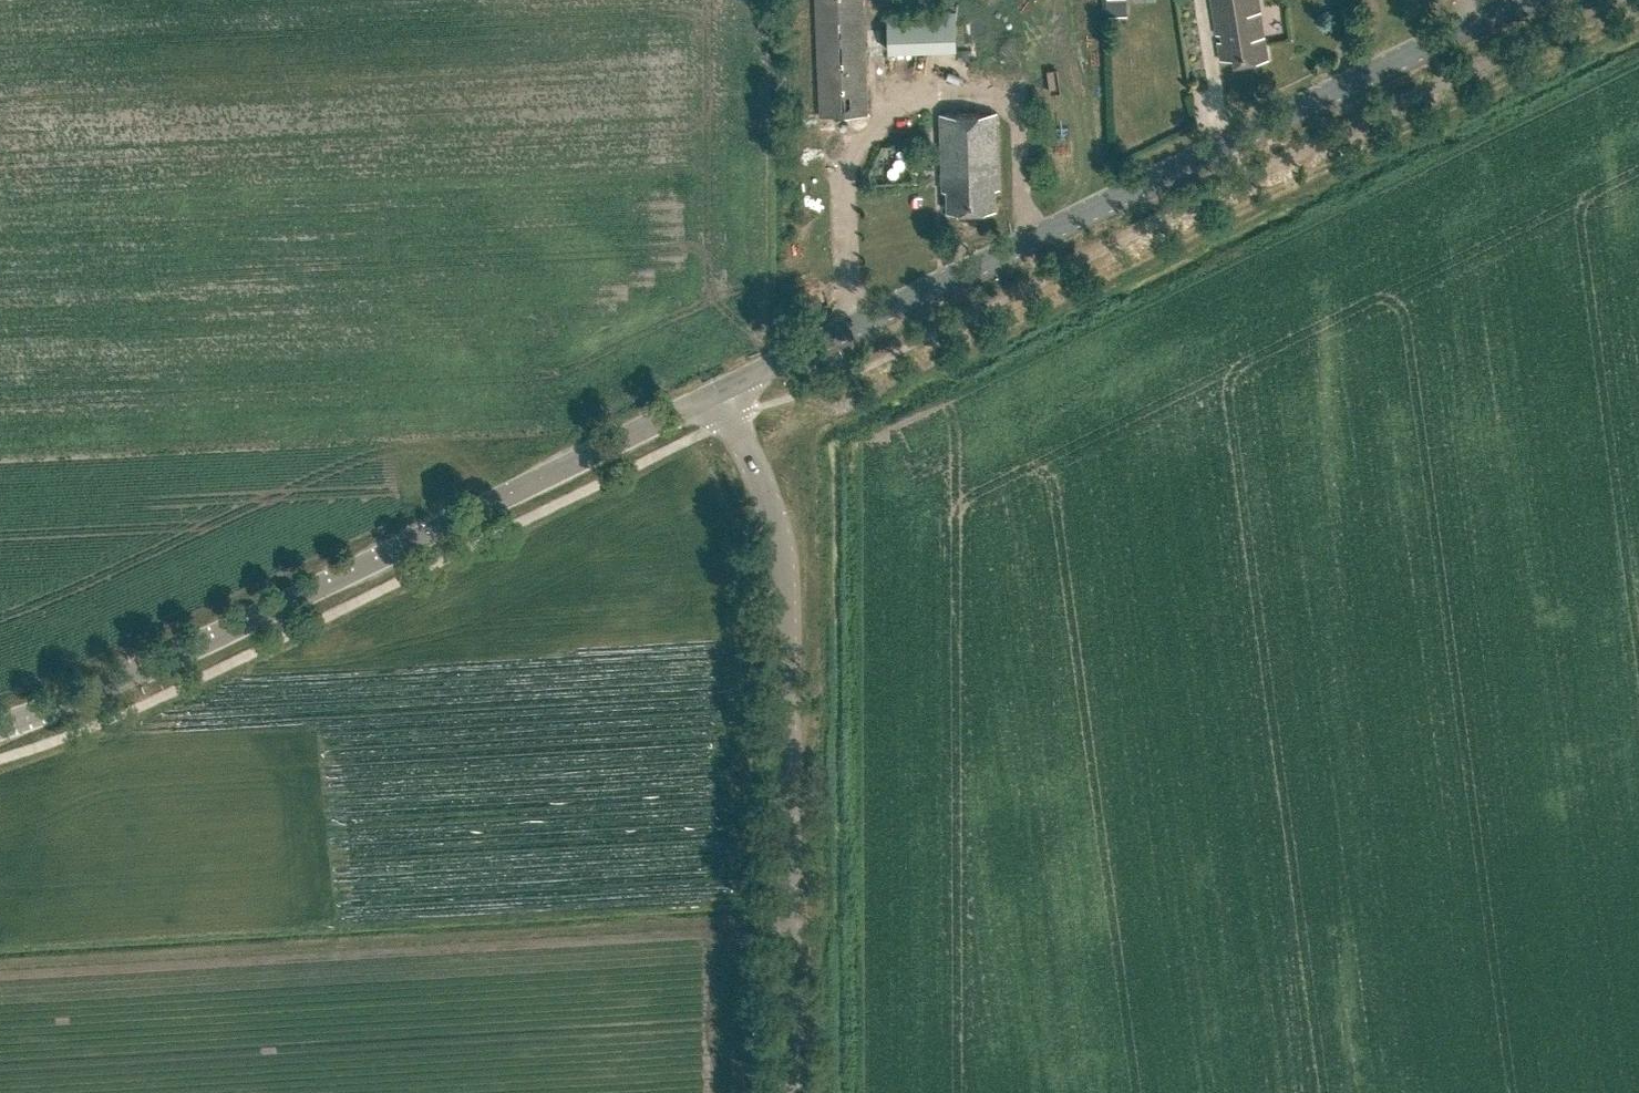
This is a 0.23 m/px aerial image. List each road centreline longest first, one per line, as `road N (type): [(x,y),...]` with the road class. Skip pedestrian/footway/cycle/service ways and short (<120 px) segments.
road 1 (tertiary): [(721,393),(1521,0)]
road 2 (tertiary): [(0,729),(98,694),(721,393)]
road 3 (tertiary): [(786,1092),(781,537),(721,393)]

